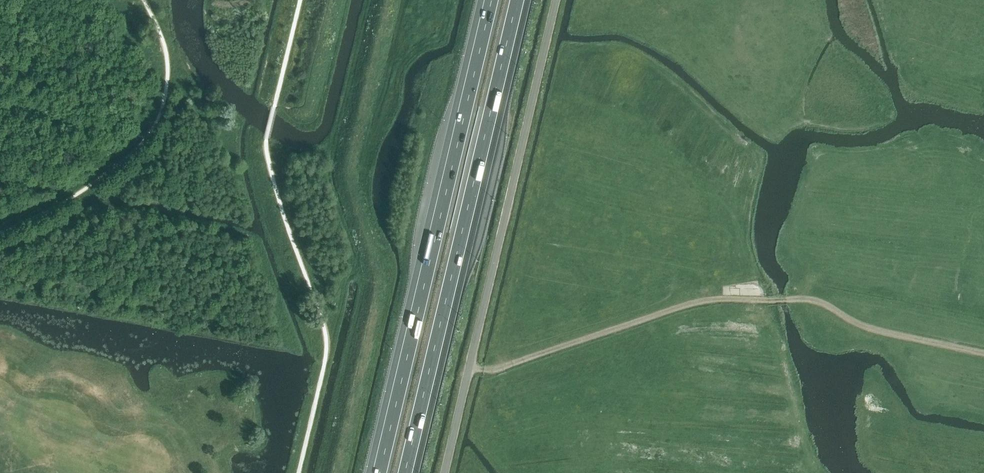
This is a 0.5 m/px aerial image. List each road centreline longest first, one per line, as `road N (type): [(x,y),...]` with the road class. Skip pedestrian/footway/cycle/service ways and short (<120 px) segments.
road 1 (track): [(469,366),(497,370),(706,299),(818,301),(862,327),(983,353)]
road 2 (unclassified): [(444,472),(557,0)]
road 3 (motorway): [(487,0),(374,472)]
road 4 (motorway): [(408,472),(520,0)]

